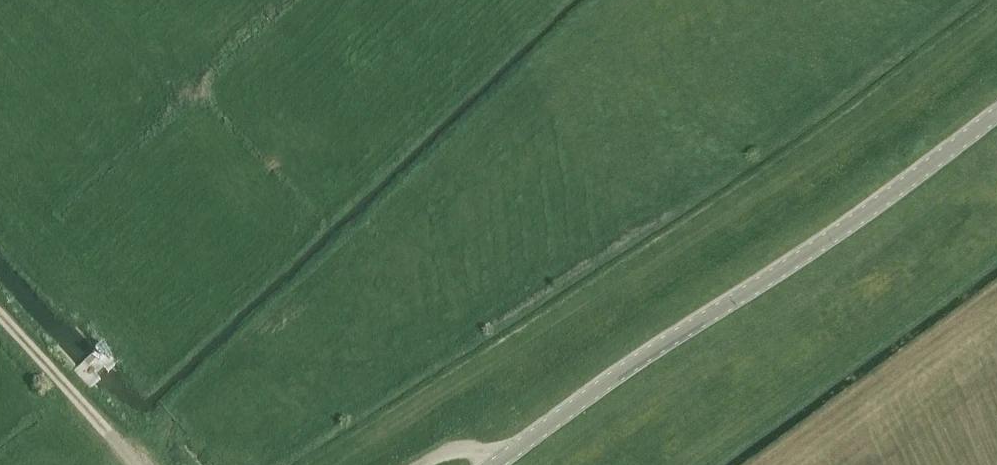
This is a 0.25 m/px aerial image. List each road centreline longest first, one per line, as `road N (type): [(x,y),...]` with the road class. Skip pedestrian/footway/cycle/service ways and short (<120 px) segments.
road 1 (tertiary): [(494,464),(996,112)]
road 2 (track): [(135,464),(0,315)]

